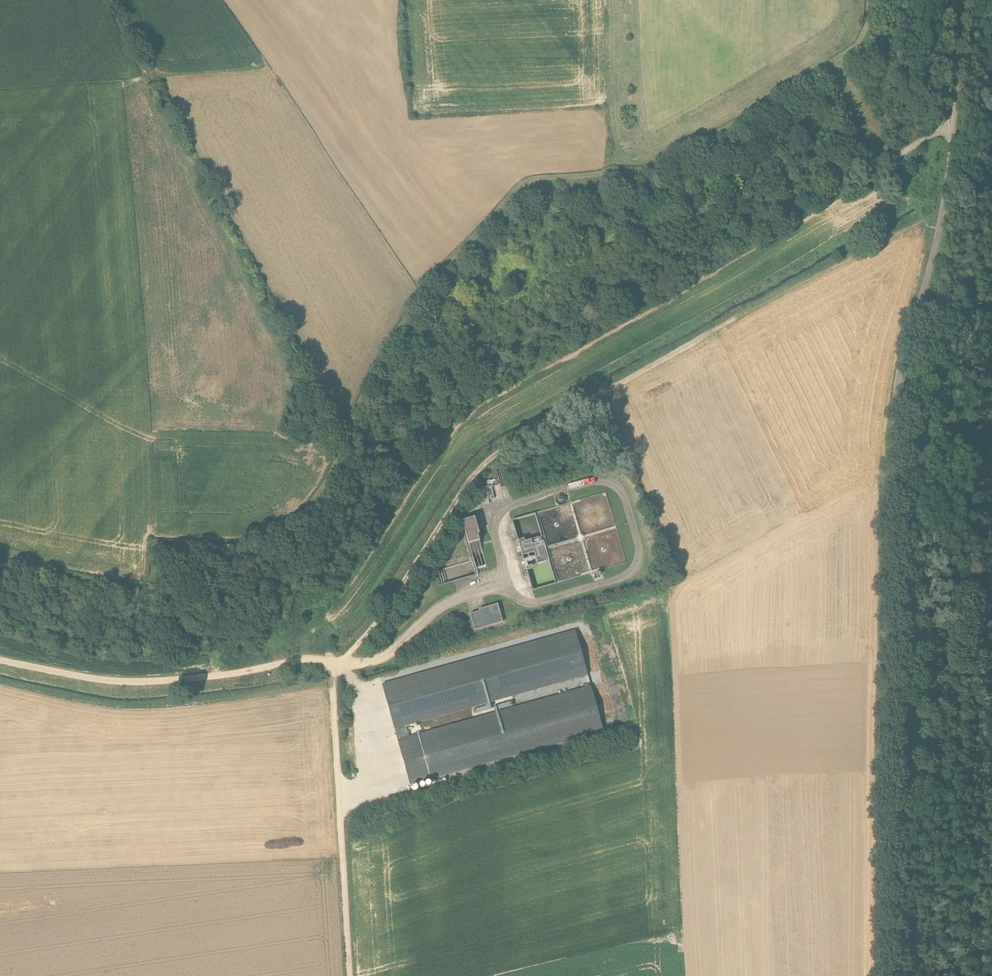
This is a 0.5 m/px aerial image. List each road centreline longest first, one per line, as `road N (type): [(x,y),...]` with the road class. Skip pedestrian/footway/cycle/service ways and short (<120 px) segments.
road 1 (unclassified): [(879,975),(898,384),(929,270),(954,123),(960,0)]
road 2 (unclassified): [(607,388),(479,464),(350,651),(332,659)]
road 3 (unclassified): [(0,656),(119,678),(332,659)]
road 4 (unclassified): [(332,659),(350,975)]
road 5 (track): [(607,388),(736,314)]

